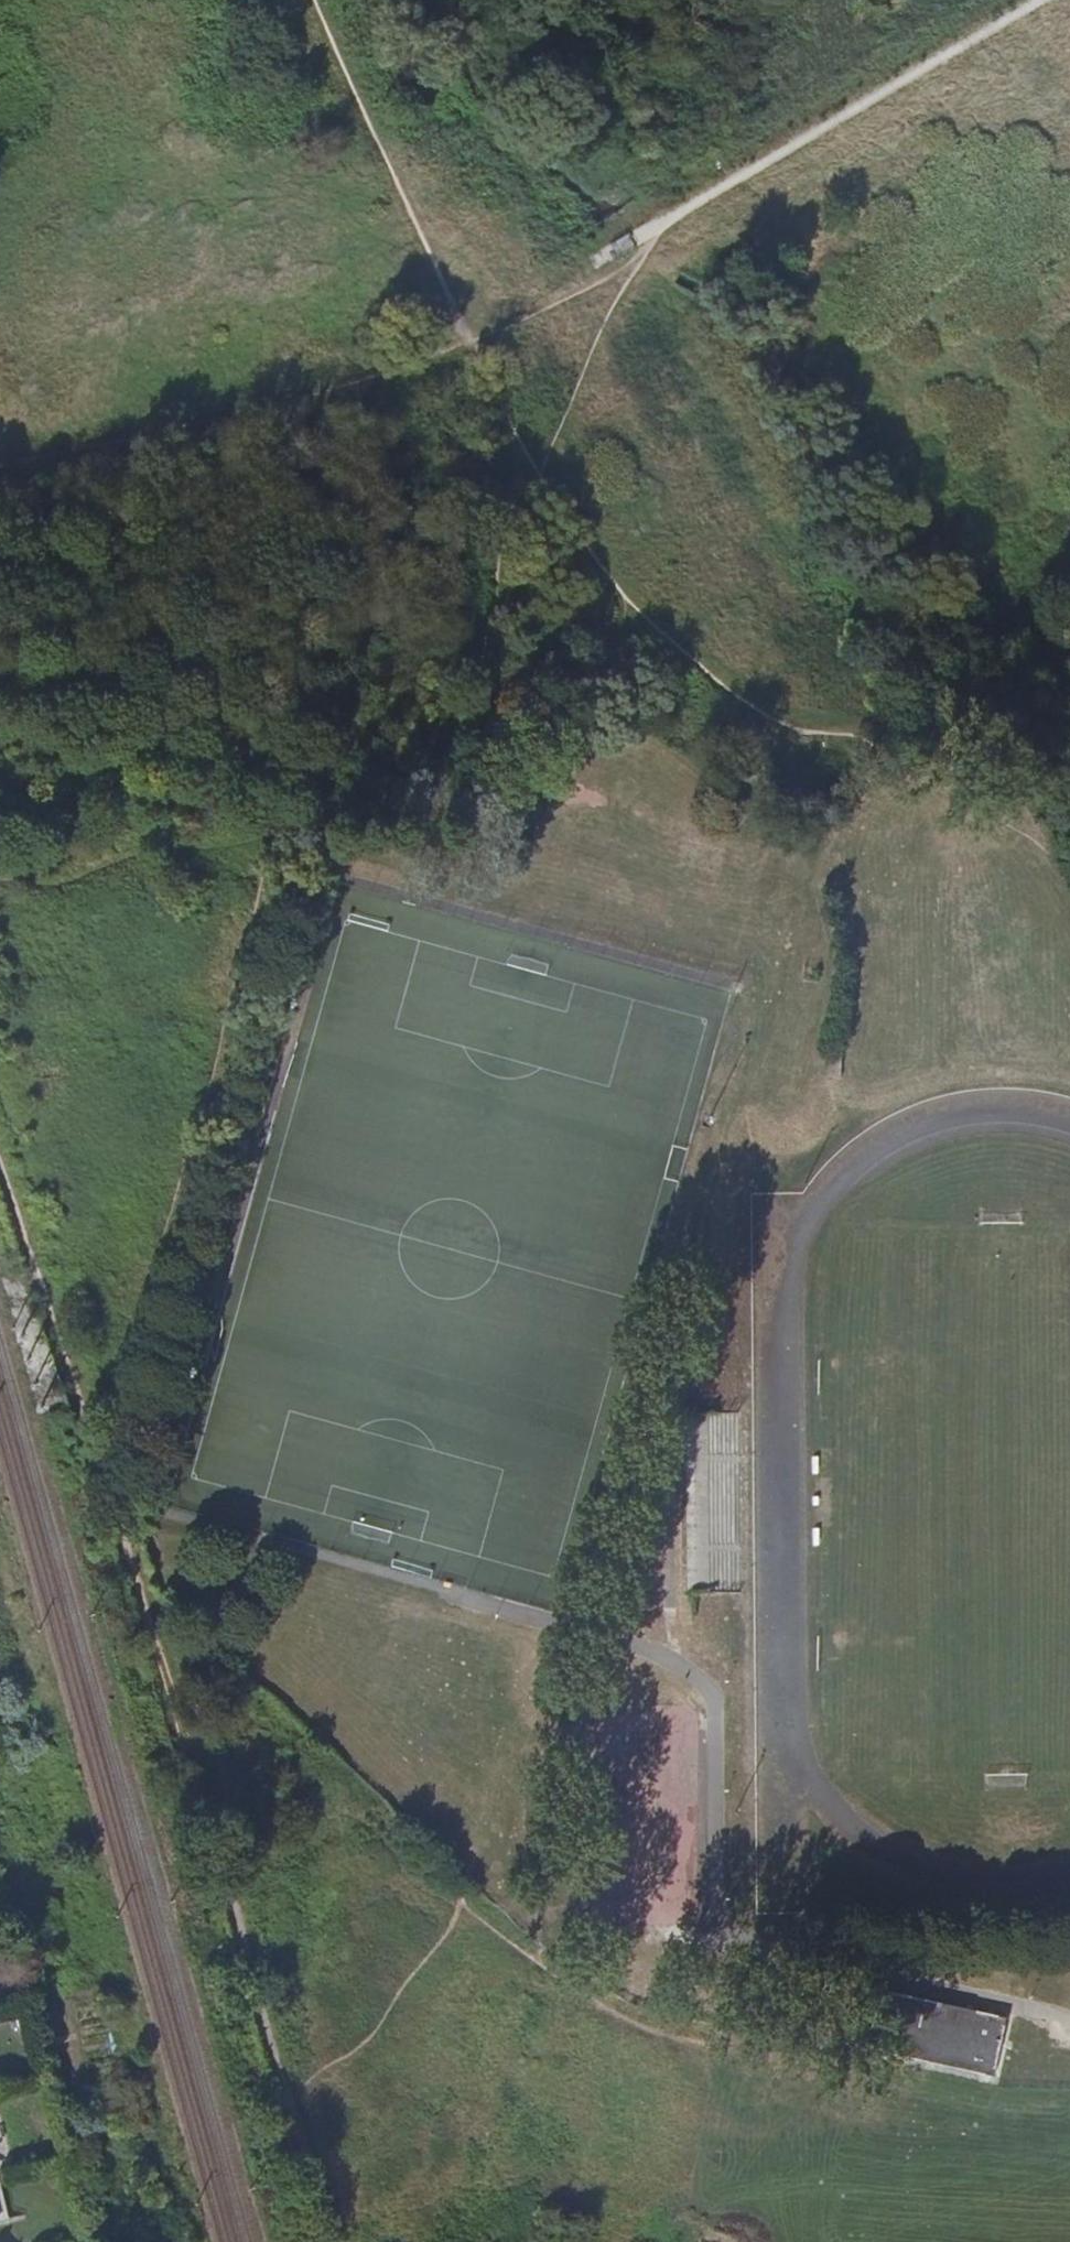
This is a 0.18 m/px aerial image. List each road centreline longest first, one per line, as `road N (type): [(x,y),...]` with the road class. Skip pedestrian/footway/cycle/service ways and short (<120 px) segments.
road 1 (track): [(1061,0),(1008,22),(484,339),(352,389),(0,469)]
road 2 (track): [(0,1166),(230,1870),(329,2241)]
road 3 (track): [(311,0),(545,491),(599,565),(710,681),(811,732)]

